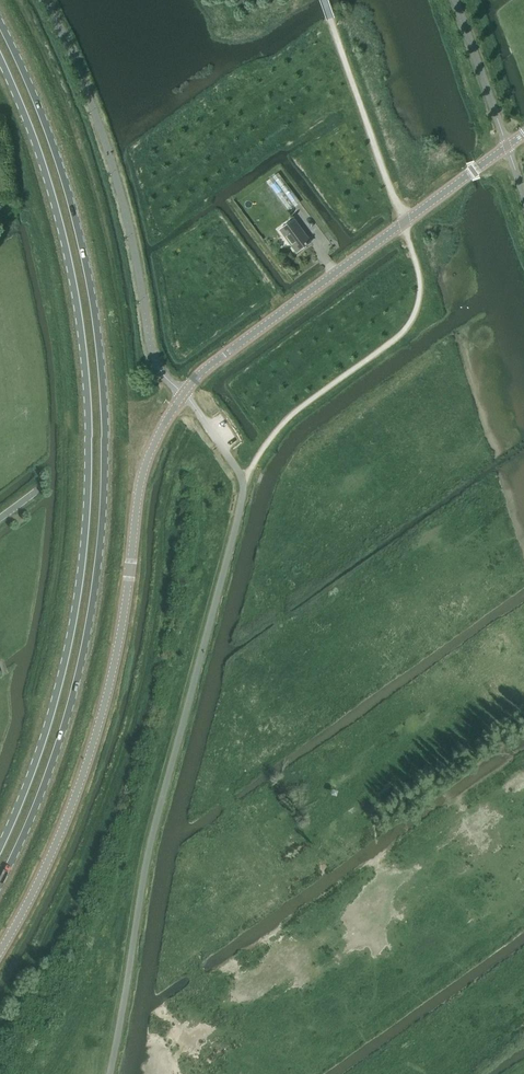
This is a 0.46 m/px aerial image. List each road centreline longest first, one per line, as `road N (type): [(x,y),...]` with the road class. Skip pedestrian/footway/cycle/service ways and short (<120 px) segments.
road 1 (primary): [(0,885),(44,788),(88,632),(105,412),(84,252),(64,177),(0,24)]
road 2 (primary): [(0,59),(66,257),(88,410),(88,482),(81,573),(52,713),(0,846)]
road 3 (unclassified): [(184,393),(141,484),(123,624),(99,729),(50,864),(0,955)]
road 4 (unclassified): [(184,393),(226,353),(523,132)]

